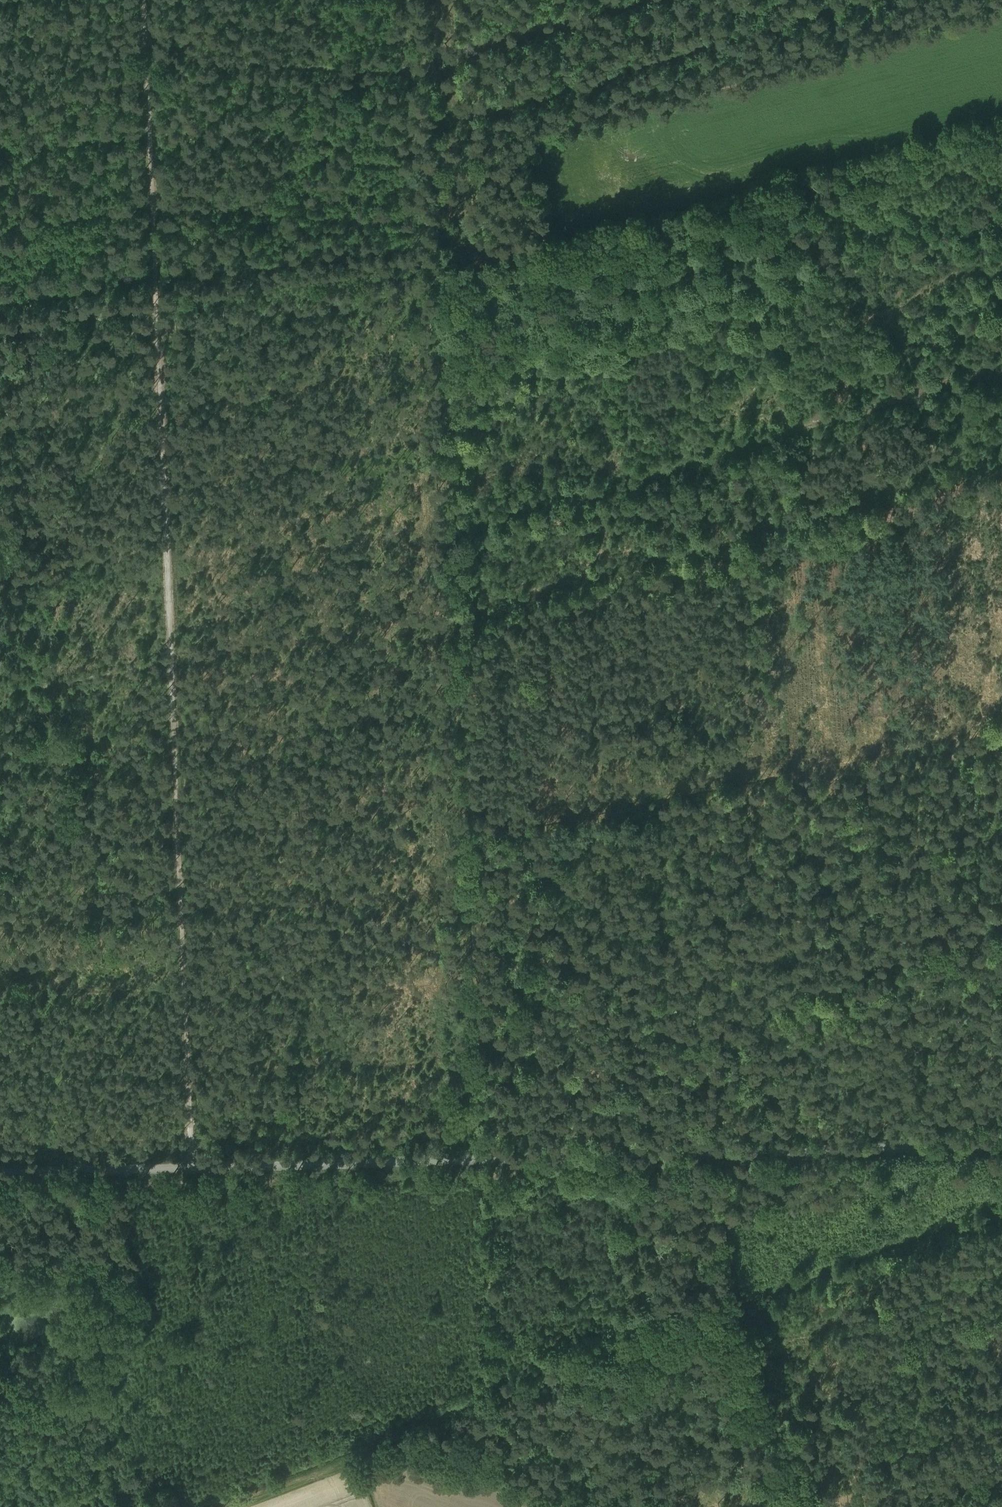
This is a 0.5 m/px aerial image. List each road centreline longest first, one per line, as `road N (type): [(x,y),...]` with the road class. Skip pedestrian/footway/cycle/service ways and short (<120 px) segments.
road 1 (track): [(148,0),(187,977),(180,1159)]
road 2 (track): [(0,1165),(1001,1142)]

